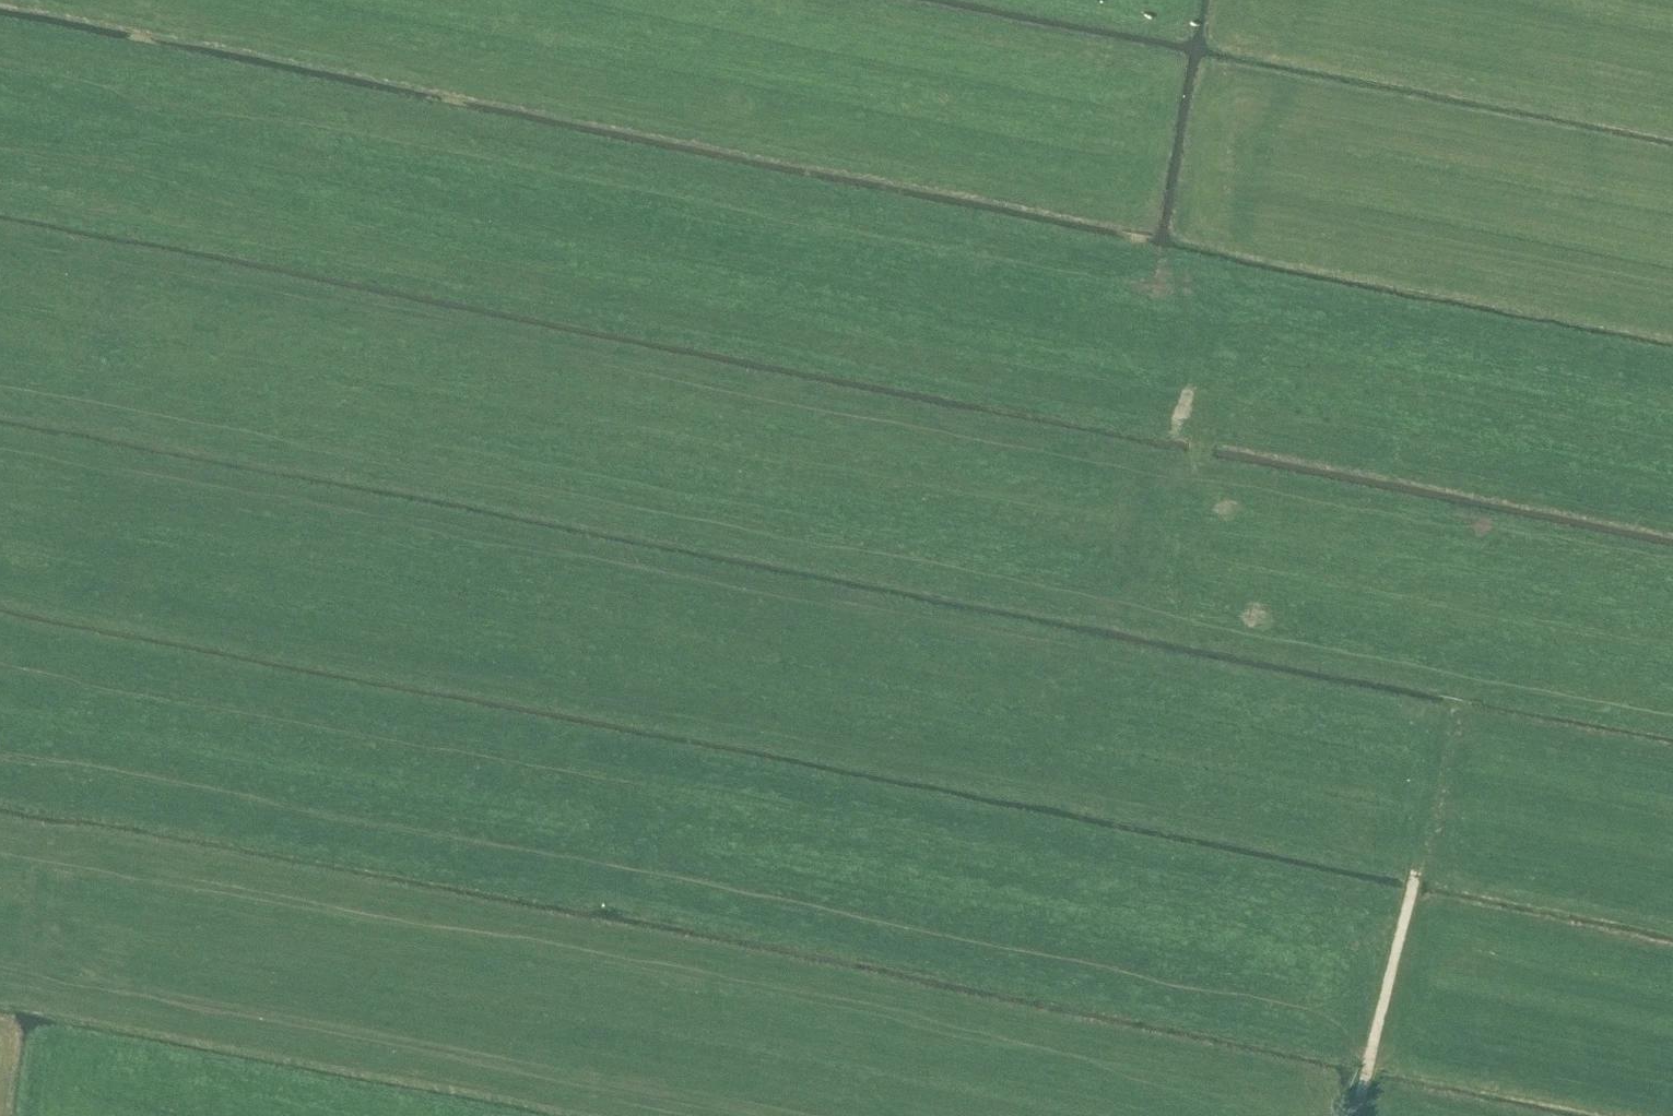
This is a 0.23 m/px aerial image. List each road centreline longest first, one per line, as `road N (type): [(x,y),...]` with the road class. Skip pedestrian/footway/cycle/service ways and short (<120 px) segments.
road 1 (track): [(1352,1115),(1416,876)]

